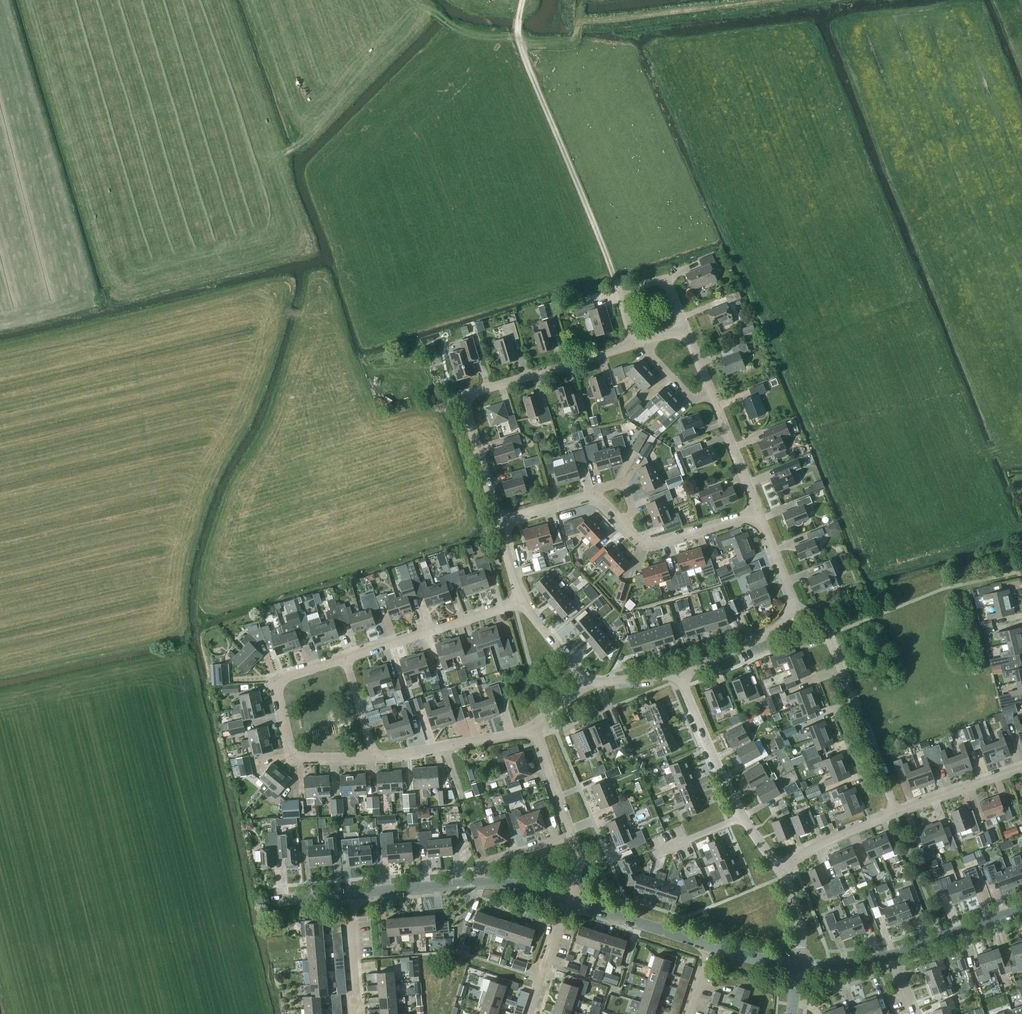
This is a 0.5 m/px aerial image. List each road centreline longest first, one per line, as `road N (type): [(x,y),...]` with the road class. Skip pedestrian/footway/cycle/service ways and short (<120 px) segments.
road 1 (residential): [(634,344),(467,397),(498,520)]
road 2 (track): [(619,291),(520,42)]
road 3 (residential): [(896,812),(821,620),(792,606)]
road 4 (residential): [(375,756),(302,757),(291,748),(280,682),(345,657)]
road 5 (residential): [(779,869),(725,781),(679,672)]
road 6 (residential): [(345,657),(524,601)]
road 7 (residential): [(532,726),(375,756)]
road 8 (residential): [(685,328),(664,280),(619,291),(634,344)]
road 9 (residential): [(567,899),(711,946)]
road 10 (residential): [(623,523),(653,542),(758,511)]
road 11 (residential): [(892,954),(1021,909)]
road 12 (residential): [(679,672),(780,626),(792,606)]
road 13 (residential): [(348,893),(481,882)]
road 14 (residential): [(896,812),(1021,768)]
road 15 (residential): [(779,869),(896,812)]
road 16 (residential): [(758,511),(712,393)]
road 17 (residential): [(352,1013),(348,893)]
road 18 (residential): [(530,1013),(567,899)]

